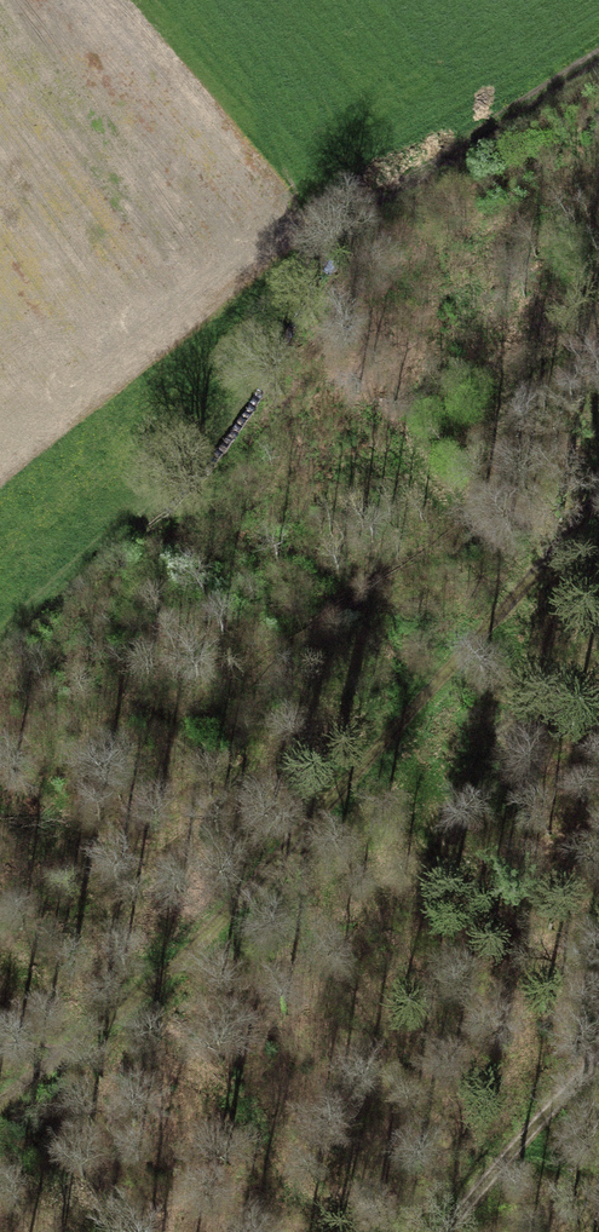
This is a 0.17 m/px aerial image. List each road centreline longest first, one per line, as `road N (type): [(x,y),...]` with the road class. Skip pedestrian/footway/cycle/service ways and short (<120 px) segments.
road 1 (track): [(0,655),(233,460),(295,361),(325,253),(343,227),(440,172),(598,63)]
road 2 (track): [(598,506),(217,925),(0,1106)]
road 3 (track): [(447,1231),(598,1055)]

